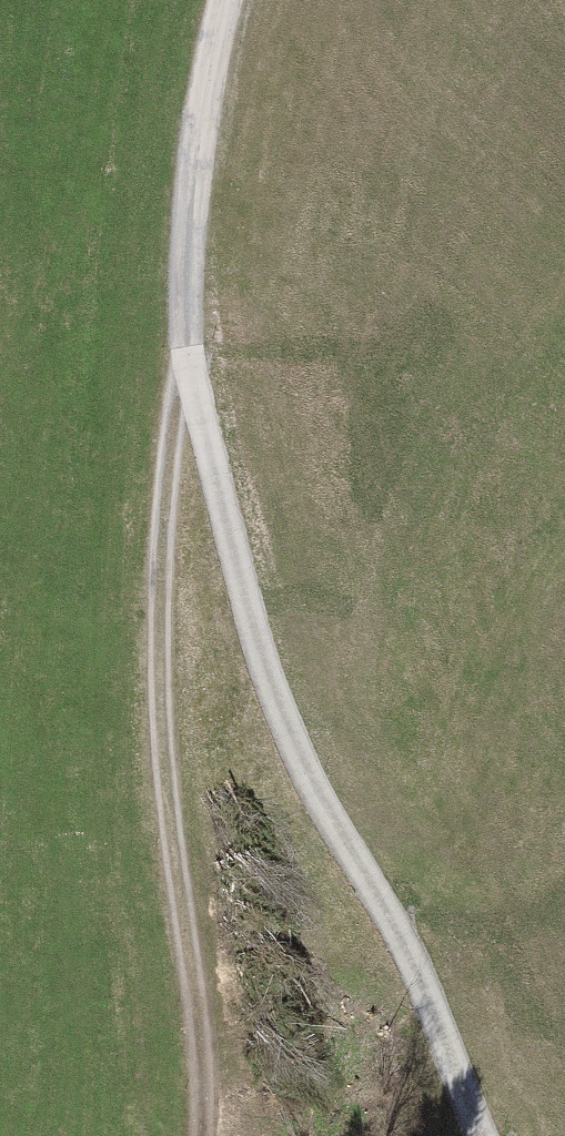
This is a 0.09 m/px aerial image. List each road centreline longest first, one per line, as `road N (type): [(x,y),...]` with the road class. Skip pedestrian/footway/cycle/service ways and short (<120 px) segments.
road 1 (track): [(235,0),(208,112),(195,262),(205,390),(254,600),(311,767),(442,1011),(491,1135)]
road 2 (track): [(205,390),(181,427),(171,765),(214,1063),(215,1135)]

